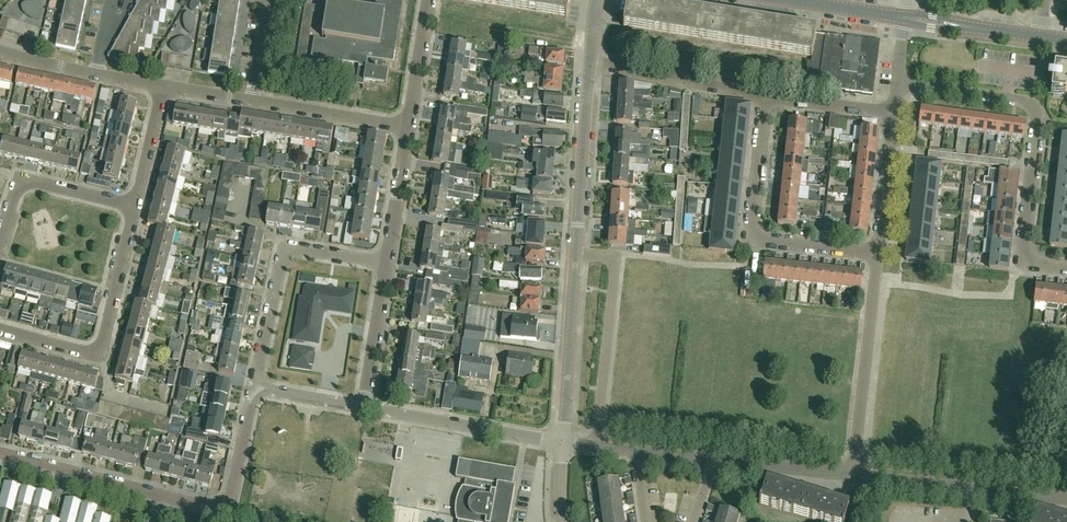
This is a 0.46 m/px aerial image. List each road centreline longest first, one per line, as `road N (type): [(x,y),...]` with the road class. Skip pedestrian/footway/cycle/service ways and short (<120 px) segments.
road 1 (residential): [(0,452),(221,508),(255,387)]
road 2 (residential): [(1066,269),(1032,263),(1022,249),(1033,112),(892,90)]
road 3 (residential): [(877,252),(755,235),(765,97)]
road 4 (residential): [(852,474),(595,449)]
road 5 (residential): [(0,329),(83,352),(101,348),(134,206)]
road 6 (residential): [(255,387),(285,250),(387,262)]
road 7 (residential): [(595,449),(615,257),(577,253)]
road 8 (residential): [(852,474),(877,252)]
road 9 (residential): [(1066,499),(852,474)]
road 10 (residential): [(562,445),(363,407)]
road 11 (unclassified): [(562,445),(577,253)]
road 12 (unclassified): [(577,253),(589,66)]
road 13 (residential): [(765,97),(589,66)]
road 14 (residential): [(0,233),(22,182),(134,206)]
road 15 (residential): [(403,125),(250,101)]
road 16 (residential): [(363,407),(387,262)]
road 17 (tertiary): [(1042,37),(902,16)]
road 18 (residential): [(387,262),(403,125)]
road 19 (residential): [(877,252),(890,116)]
road 20 (residential): [(403,125),(426,0)]
road 21 (residential): [(890,116),(765,97)]
road 22 (residential): [(134,206),(164,85)]

